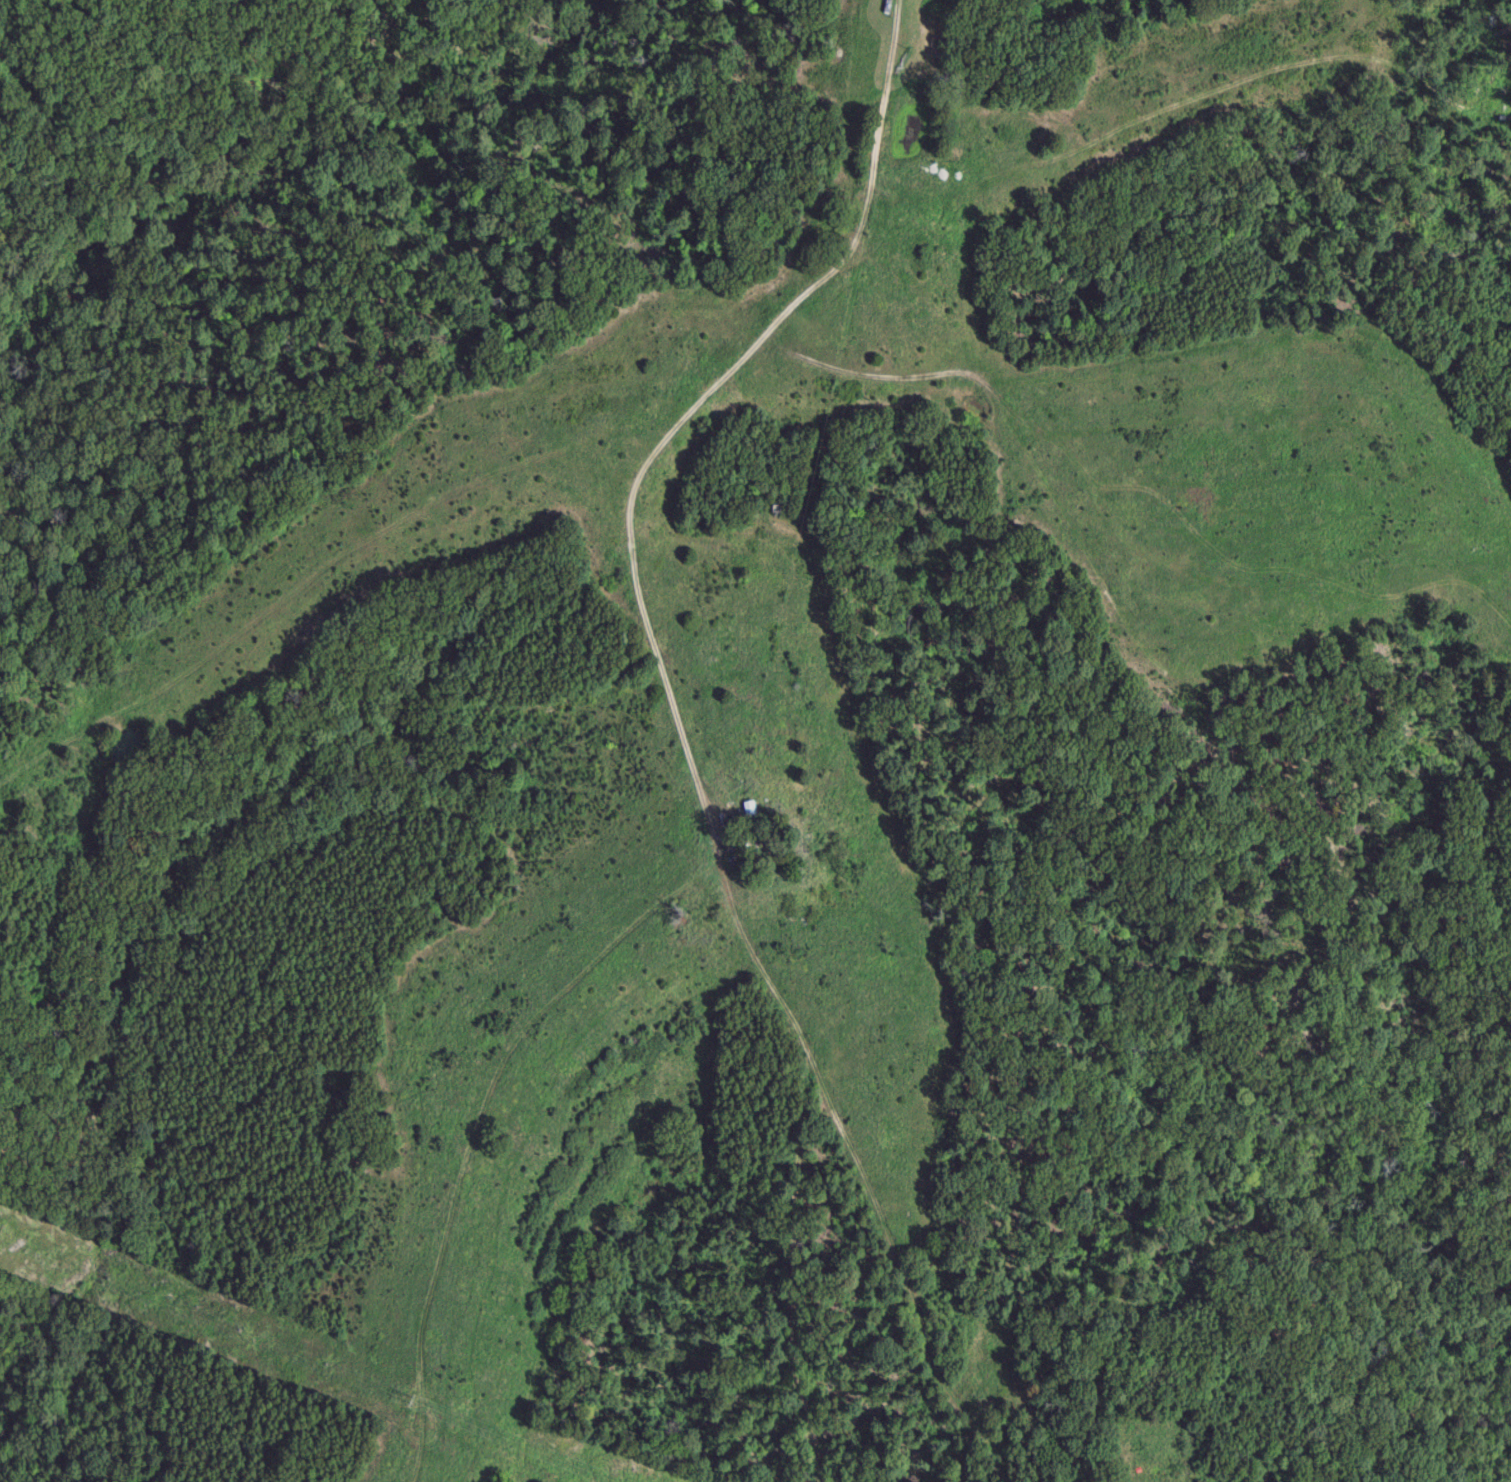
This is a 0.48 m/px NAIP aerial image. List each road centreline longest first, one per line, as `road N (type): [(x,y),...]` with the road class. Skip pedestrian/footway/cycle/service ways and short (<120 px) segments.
road 1 (track): [(397,1481),(416,1398),(409,1287),(439,1229),(476,1096),(499,1041),(564,970),(600,885),(672,822),(689,769)]

